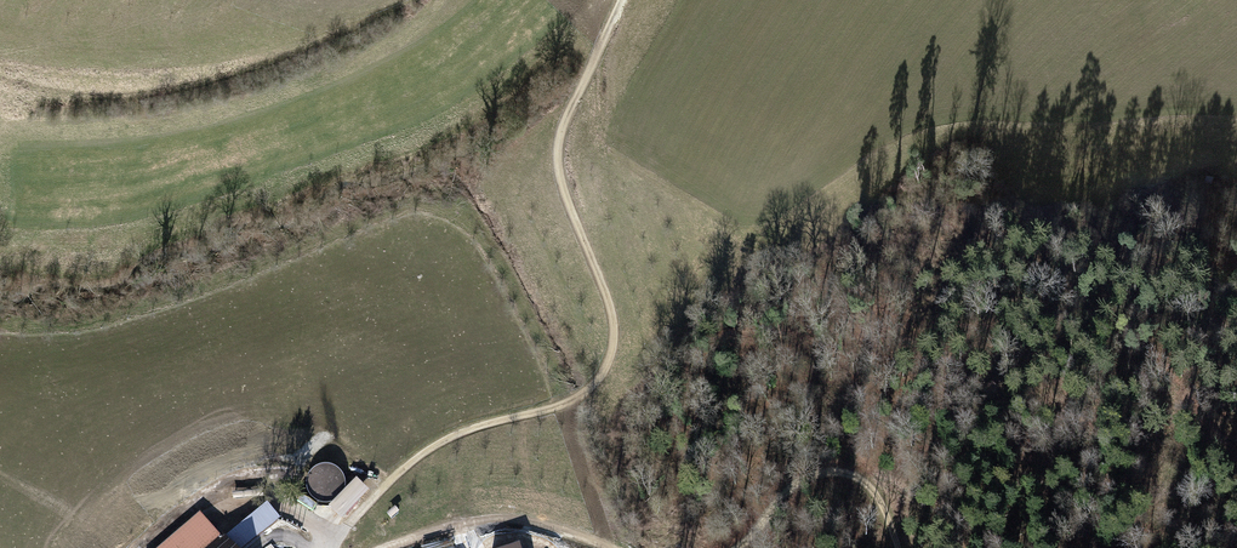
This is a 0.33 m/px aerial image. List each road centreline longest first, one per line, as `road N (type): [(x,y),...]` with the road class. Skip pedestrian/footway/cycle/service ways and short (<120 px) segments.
road 1 (track): [(335,547),(355,516),(435,445),(557,410),(590,390),(610,302),(556,164),(564,107),(623,0)]
road 2 (track): [(904,547),(873,482),(812,473),(783,490),(763,526),(738,547)]
road 3 (track): [(613,547),(561,524),(513,518),(386,547)]

